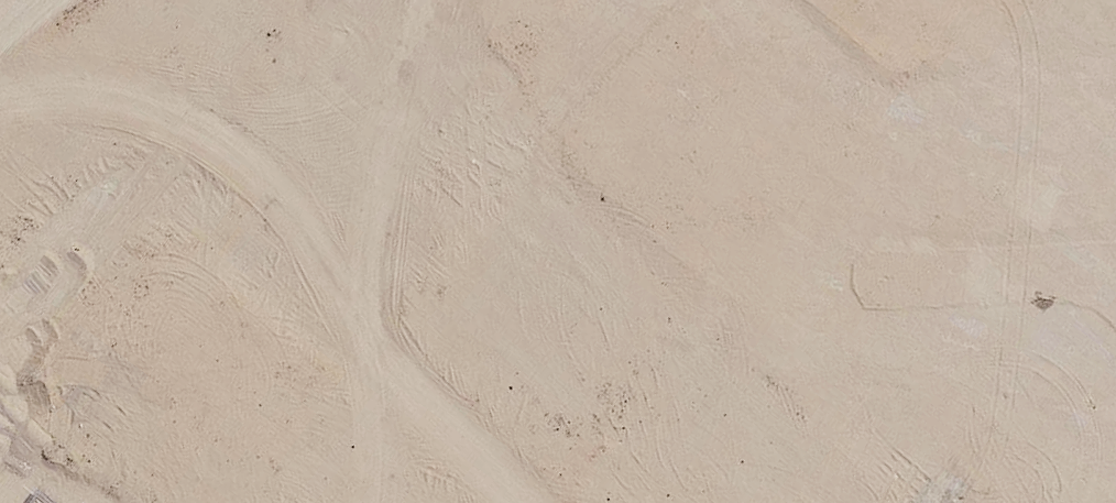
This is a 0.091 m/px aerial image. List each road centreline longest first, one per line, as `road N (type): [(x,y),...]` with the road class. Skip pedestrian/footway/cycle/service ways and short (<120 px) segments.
road 1 (unknown): [(0,334),(135,190),(197,204),(520,502)]
road 2 (unknown): [(613,0),(406,209),(335,332)]
road 3 (unknown): [(1115,268),(872,278)]

